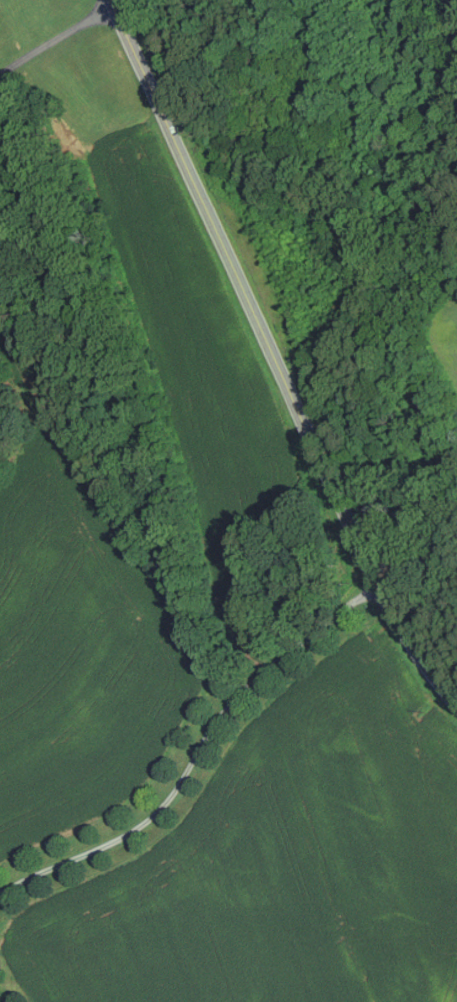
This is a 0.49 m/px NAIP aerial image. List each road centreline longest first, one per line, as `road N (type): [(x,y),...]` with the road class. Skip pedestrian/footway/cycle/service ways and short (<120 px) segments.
road 1 (residential): [(456,700),(377,586),(112,0)]
road 2 (residential): [(377,586),(212,716),(168,787),(137,813),(0,883)]

